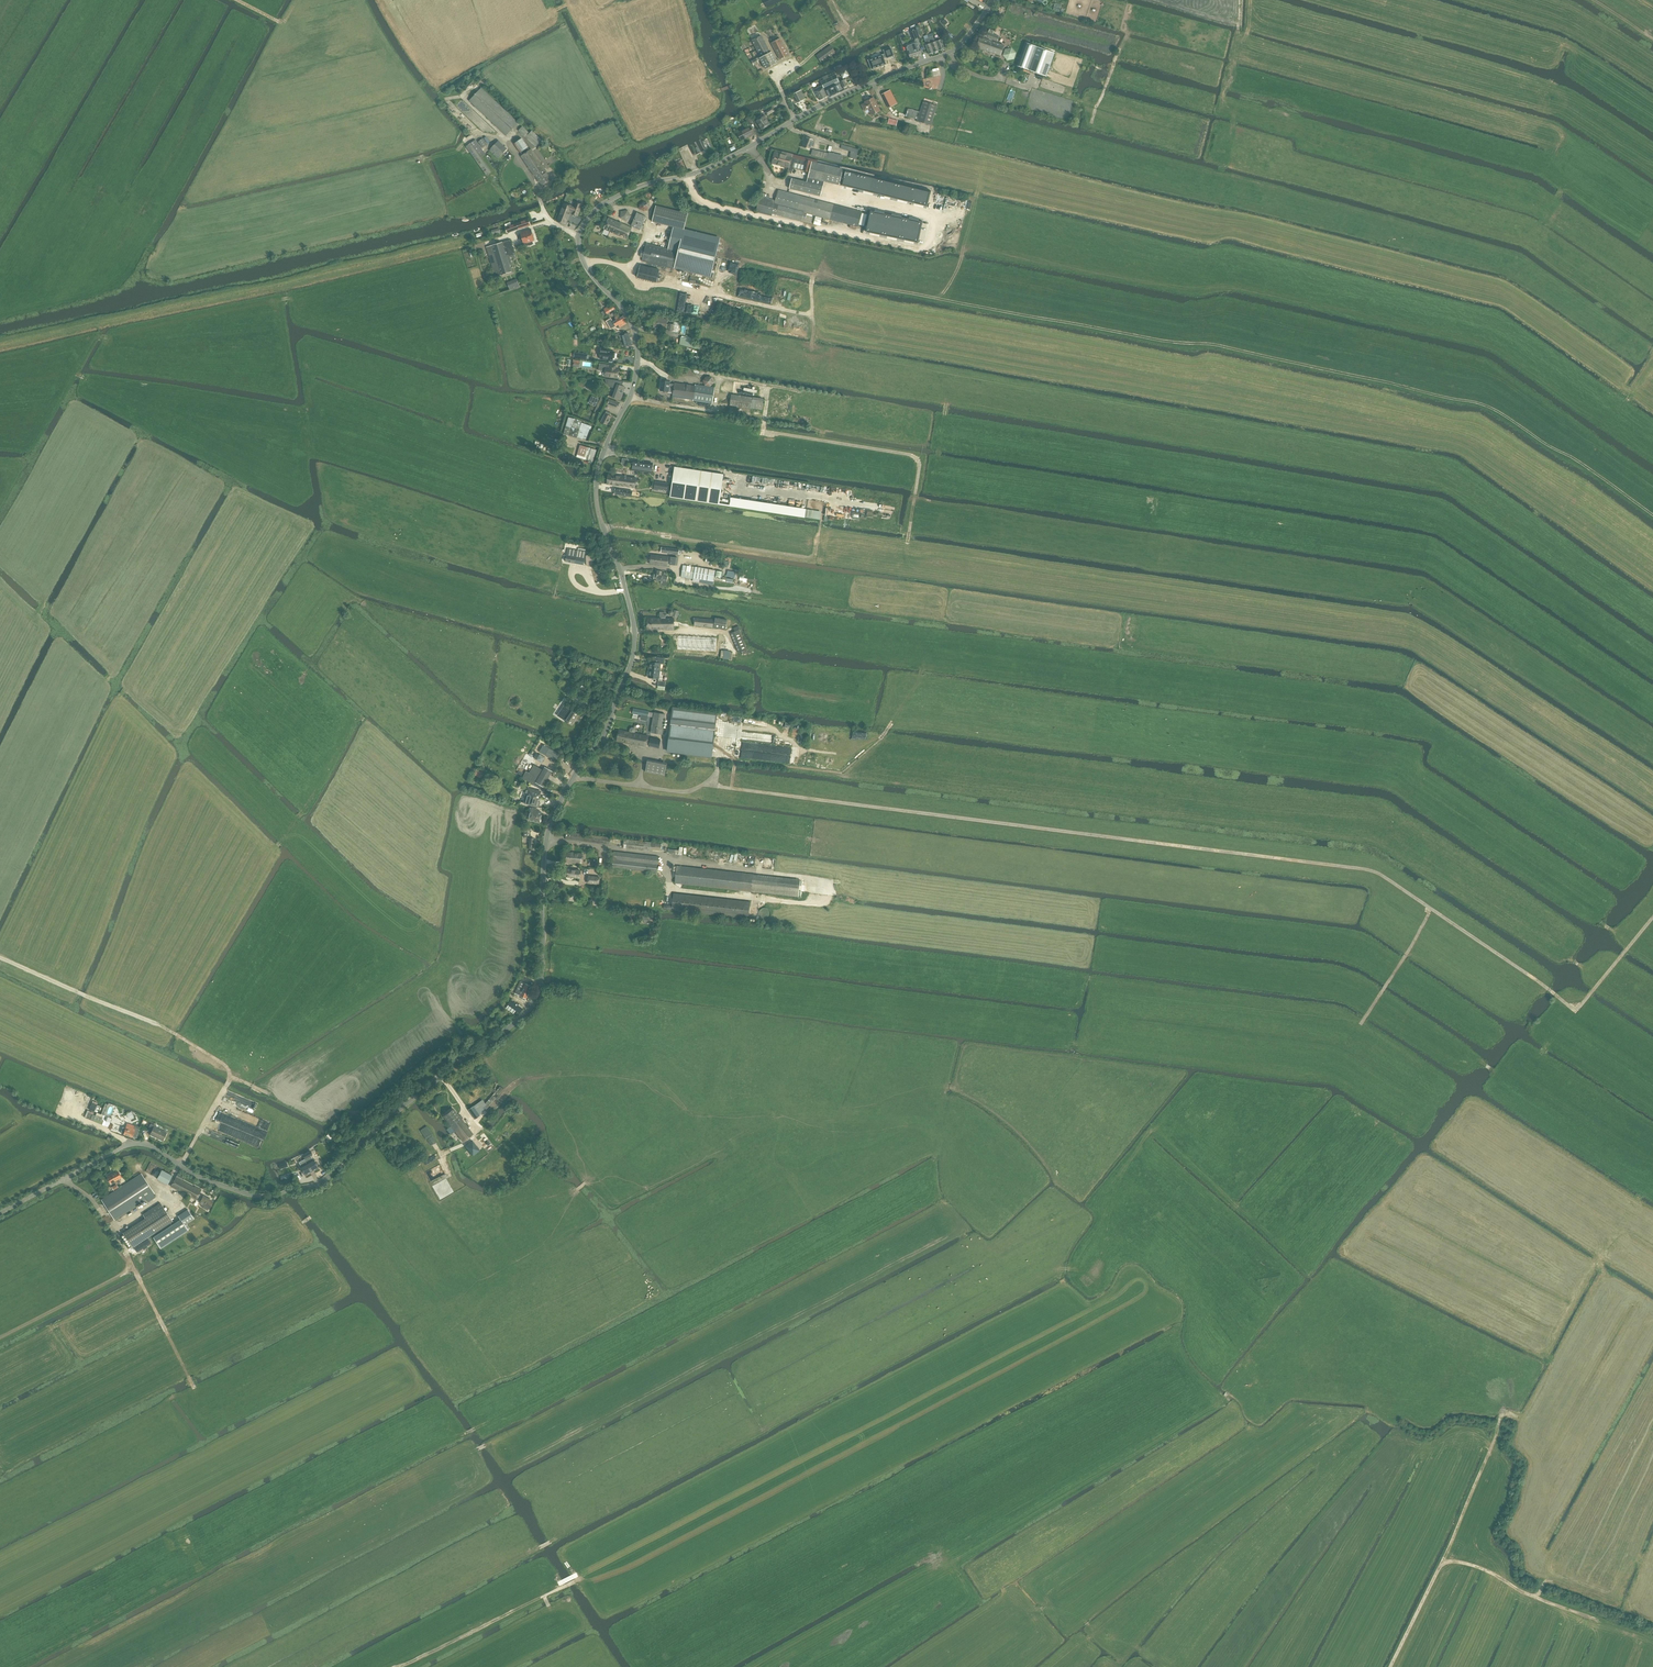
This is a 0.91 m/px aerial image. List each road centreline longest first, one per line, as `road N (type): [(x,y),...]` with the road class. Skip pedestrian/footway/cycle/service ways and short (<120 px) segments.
road 1 (tertiary): [(0,1213),(134,1143),(255,1197),(311,1187),(531,1006),(542,974),(550,824),(607,730),(635,643),(596,490),(601,459),(631,396),(637,347),(628,316),(584,262),(582,228),(598,208),(631,190),(707,168),(820,106),(952,53),(994,0)]
road 2 (track): [(1652,515),(1485,405),(822,272),(813,276),(812,315),(633,280),(647,228)]
road 3 (track): [(1431,909),(1370,870),(705,784)]
road 4 (track): [(1652,918),(1576,1011),(1431,909),(1361,1024)]
road 5 (track): [(1538,1598),(1486,1567),(1445,1559),(1392,1666)]
road 6 (track): [(268,1094),(231,1078),(221,1063),(157,1024),(78,992)]
road 7 (track): [(1517,1392),(1445,1559)]
road 8 (track): [(970,159),(829,122),(820,106)]
road 9 (track): [(0,1338),(130,1264)]
road 10 (track): [(130,1264),(195,1389)]
road 11 (track): [(130,1264),(114,1229),(154,1202),(180,1165)]

